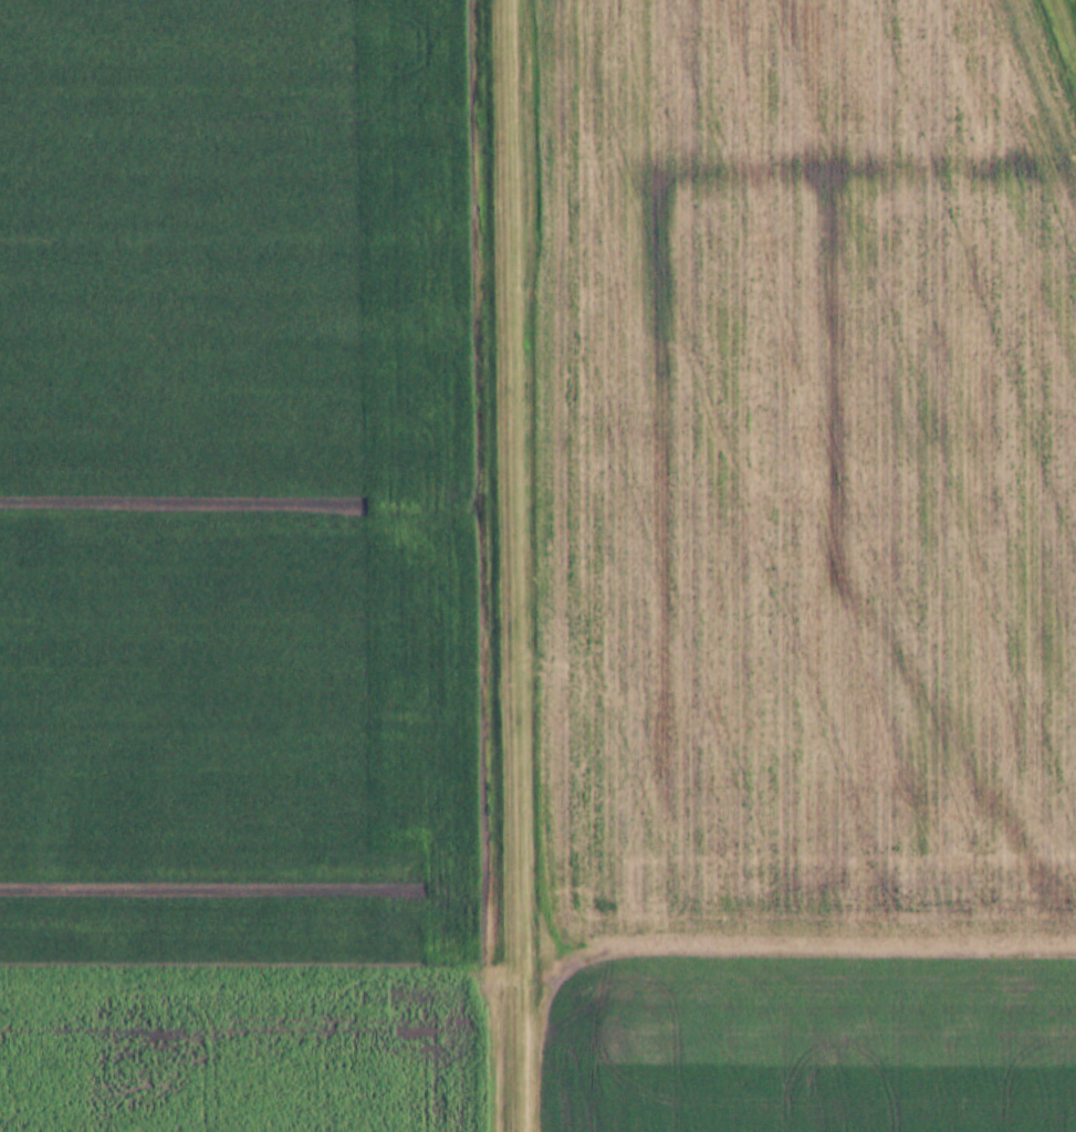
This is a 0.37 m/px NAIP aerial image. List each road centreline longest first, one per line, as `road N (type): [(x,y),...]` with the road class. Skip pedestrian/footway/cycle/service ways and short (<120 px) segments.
road 1 (track): [(525,1131),(513,0)]

